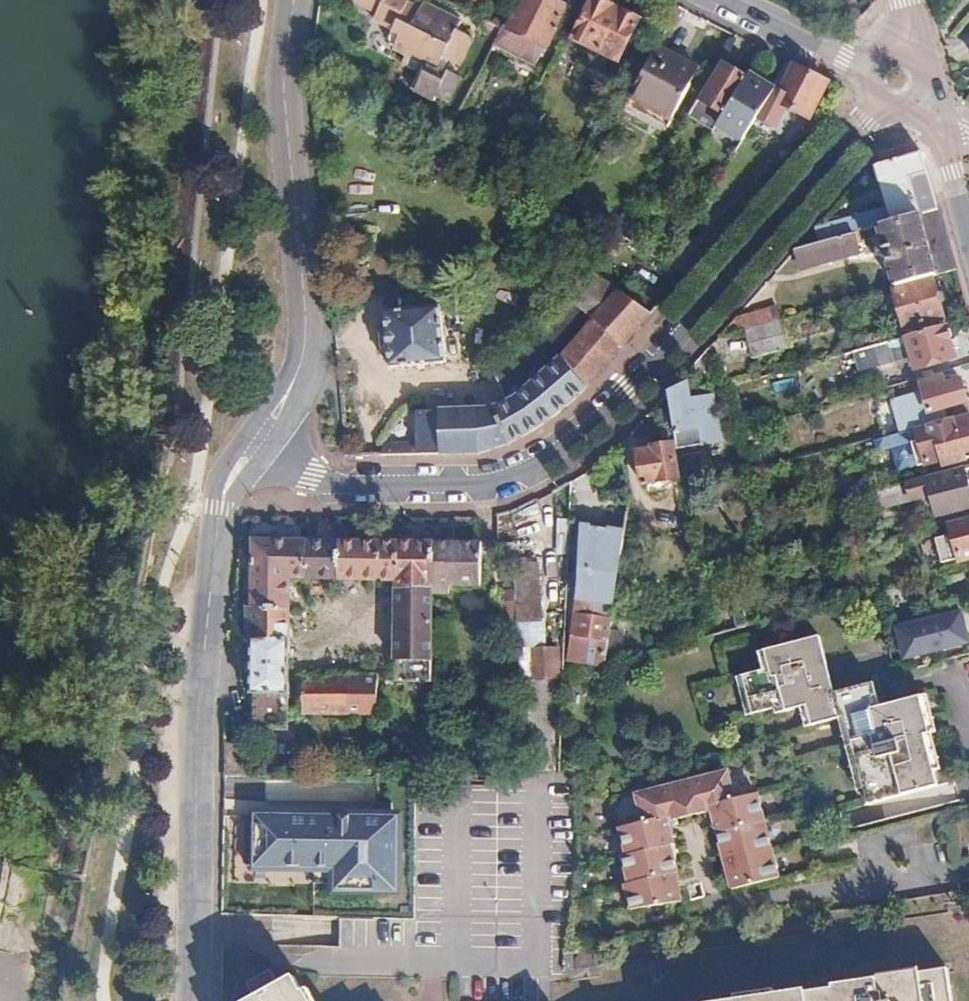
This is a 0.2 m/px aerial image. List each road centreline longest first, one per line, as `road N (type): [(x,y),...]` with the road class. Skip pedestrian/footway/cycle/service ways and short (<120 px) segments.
road 1 (residential): [(259,438),(313,476),(351,487),(483,490),(523,475),(623,392),(887,105)]
road 2 (residential): [(195,1000),(205,631),(225,491),(259,438)]
road 3 (residential): [(259,438),(298,371),(306,332),(284,96),(294,0)]
road 4 (residential): [(874,80),(706,0)]
road 5 (residential): [(918,105),(955,173),(968,222)]

